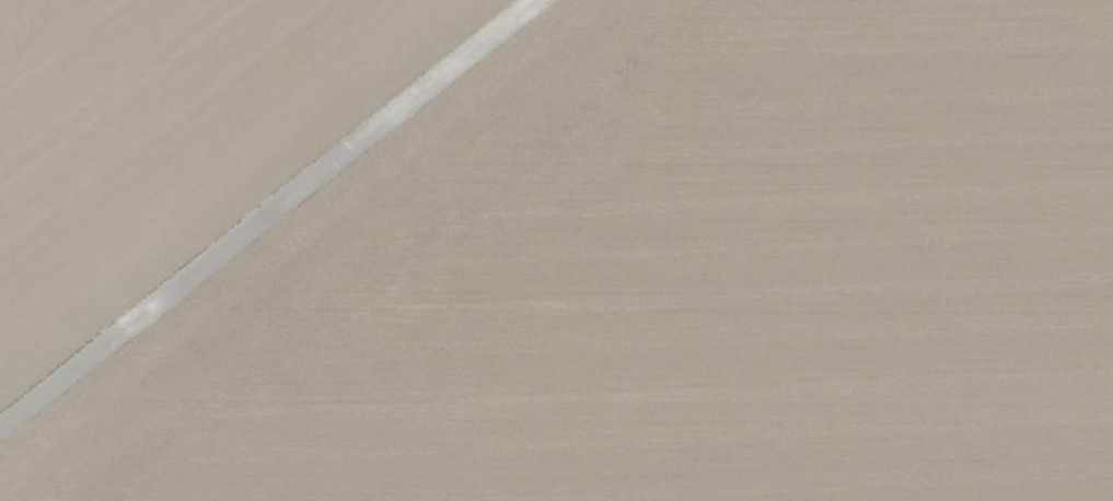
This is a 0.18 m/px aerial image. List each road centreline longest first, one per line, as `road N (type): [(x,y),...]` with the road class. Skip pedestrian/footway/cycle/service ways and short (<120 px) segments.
road 1 (track): [(544,0),(0,438)]

